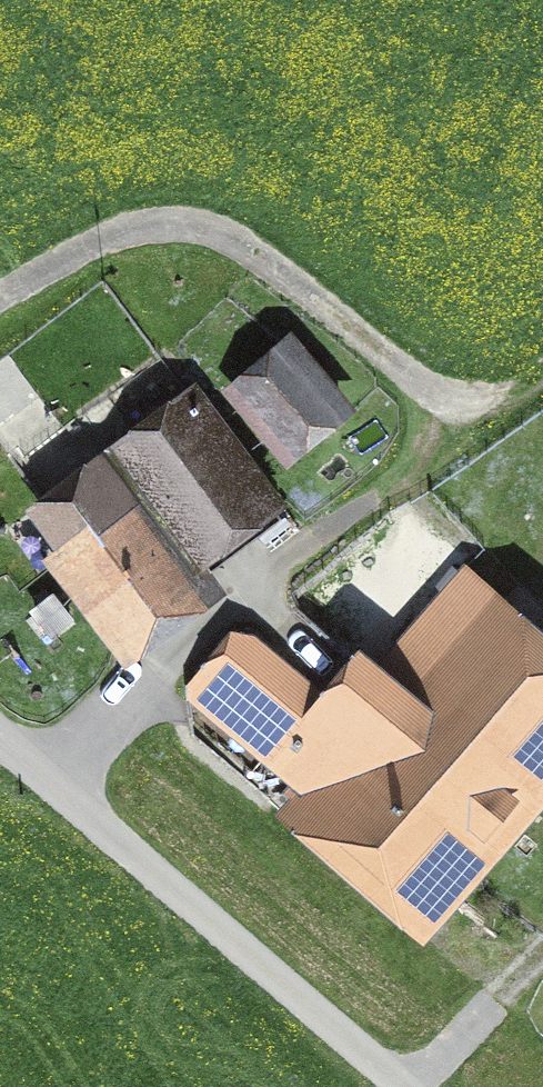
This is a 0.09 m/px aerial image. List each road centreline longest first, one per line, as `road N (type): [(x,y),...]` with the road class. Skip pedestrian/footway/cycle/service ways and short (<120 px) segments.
road 1 (track): [(501,403),(431,406),(231,251),(173,241),(111,250),(0,317)]
road 2 (track): [(431,406),(410,472),(335,527),(185,679),(60,785)]
road 3 (unclassified): [(0,735),(404,1086)]
road 4 (track): [(409,1086),(542,954)]

